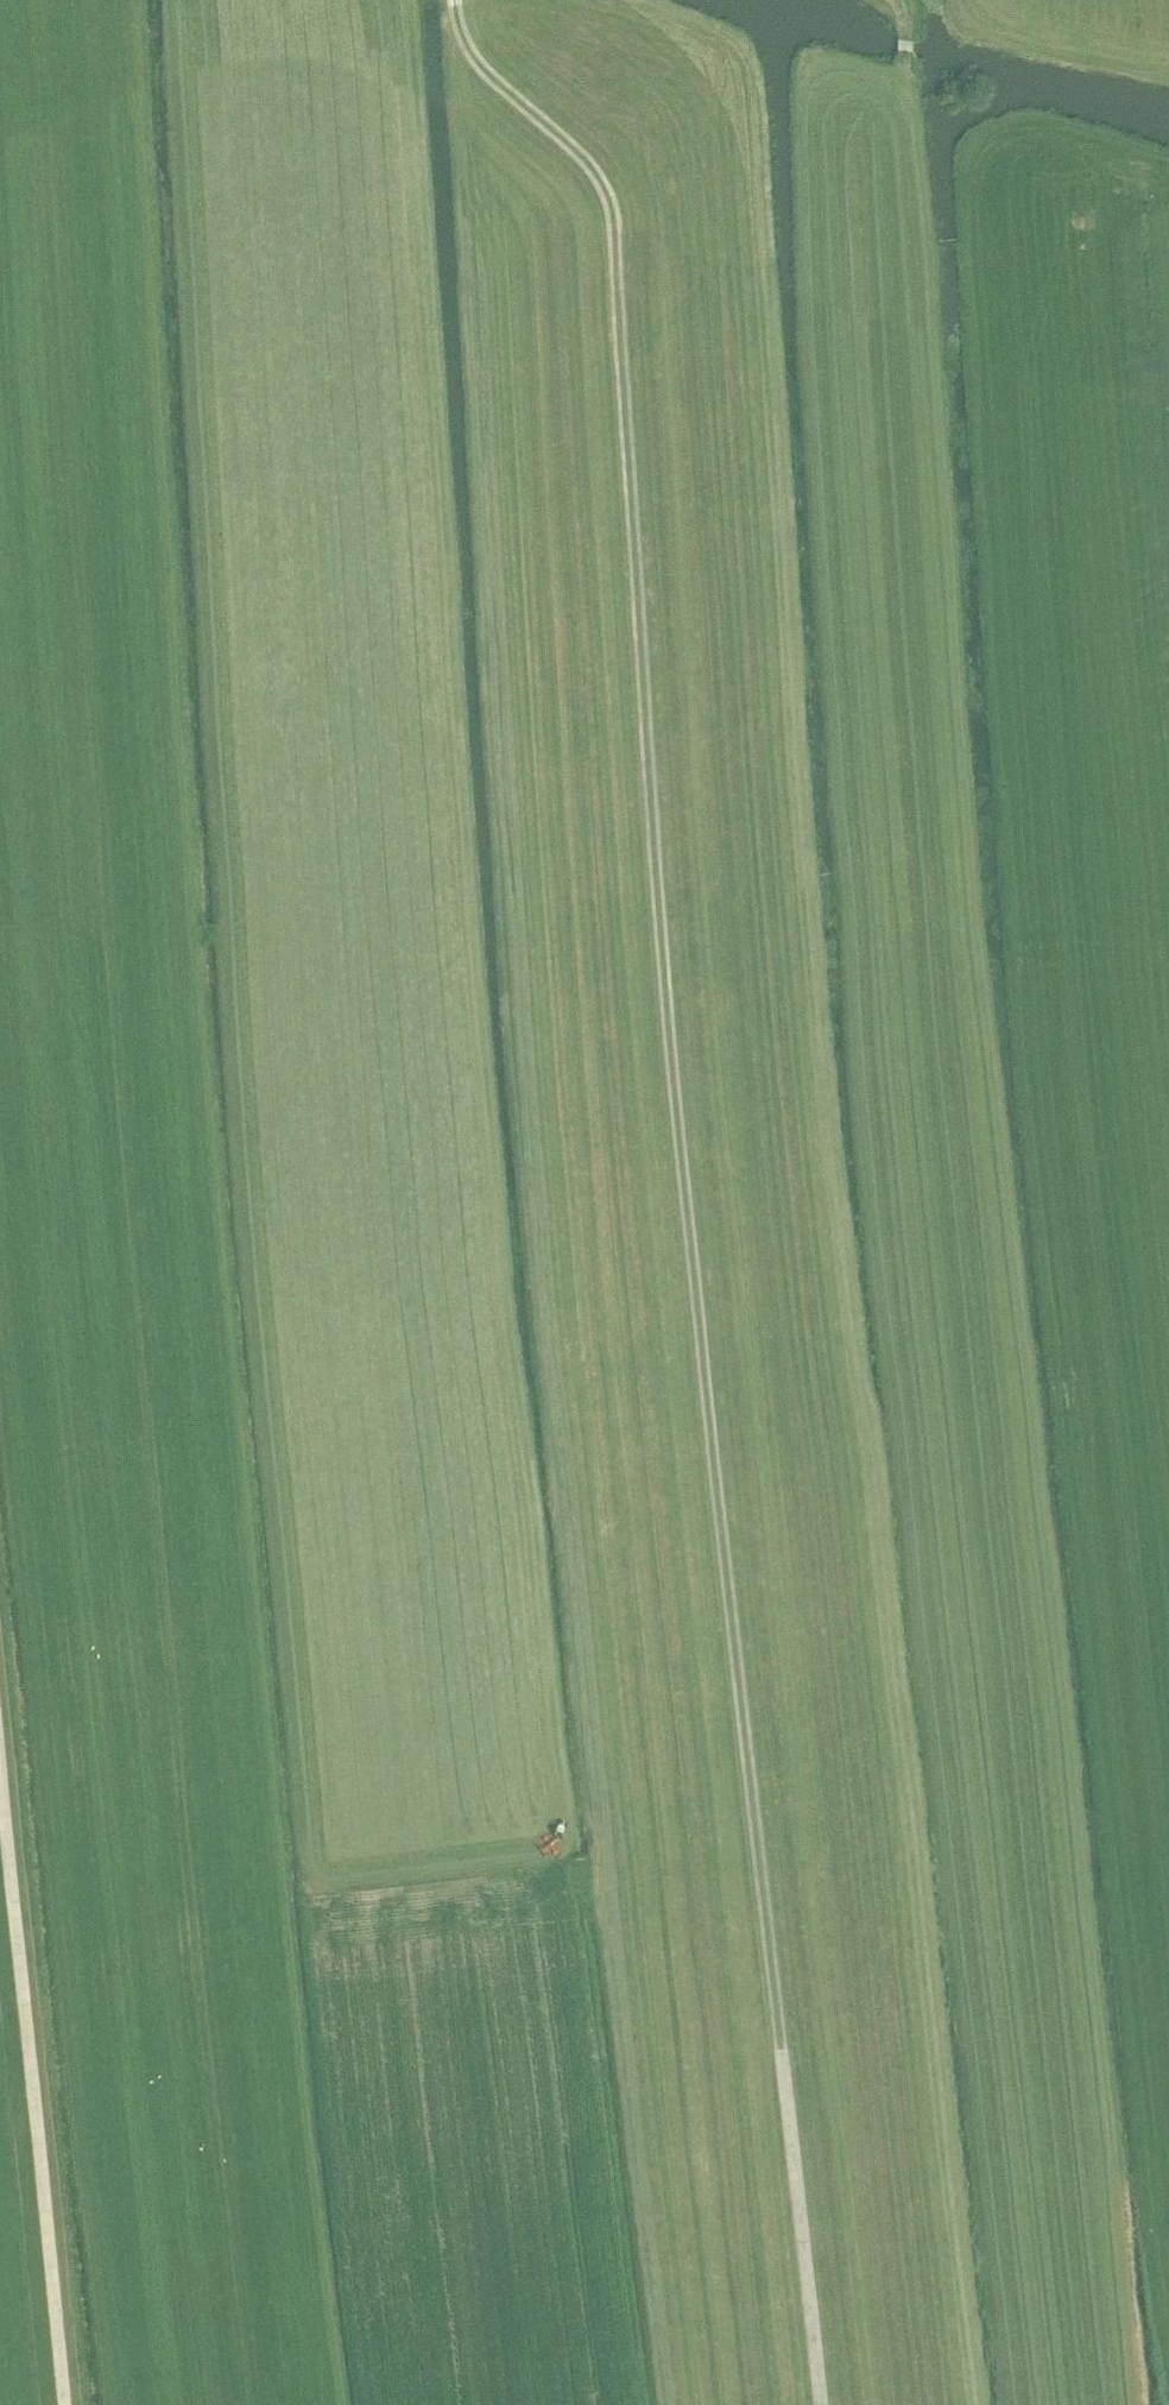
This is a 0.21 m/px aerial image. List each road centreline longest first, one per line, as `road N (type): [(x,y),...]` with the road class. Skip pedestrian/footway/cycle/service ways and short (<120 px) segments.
road 1 (track): [(453,0),(463,39),(607,189),(669,1056),(823,2404)]
road 2 (track): [(65,2404),(0,1785)]

